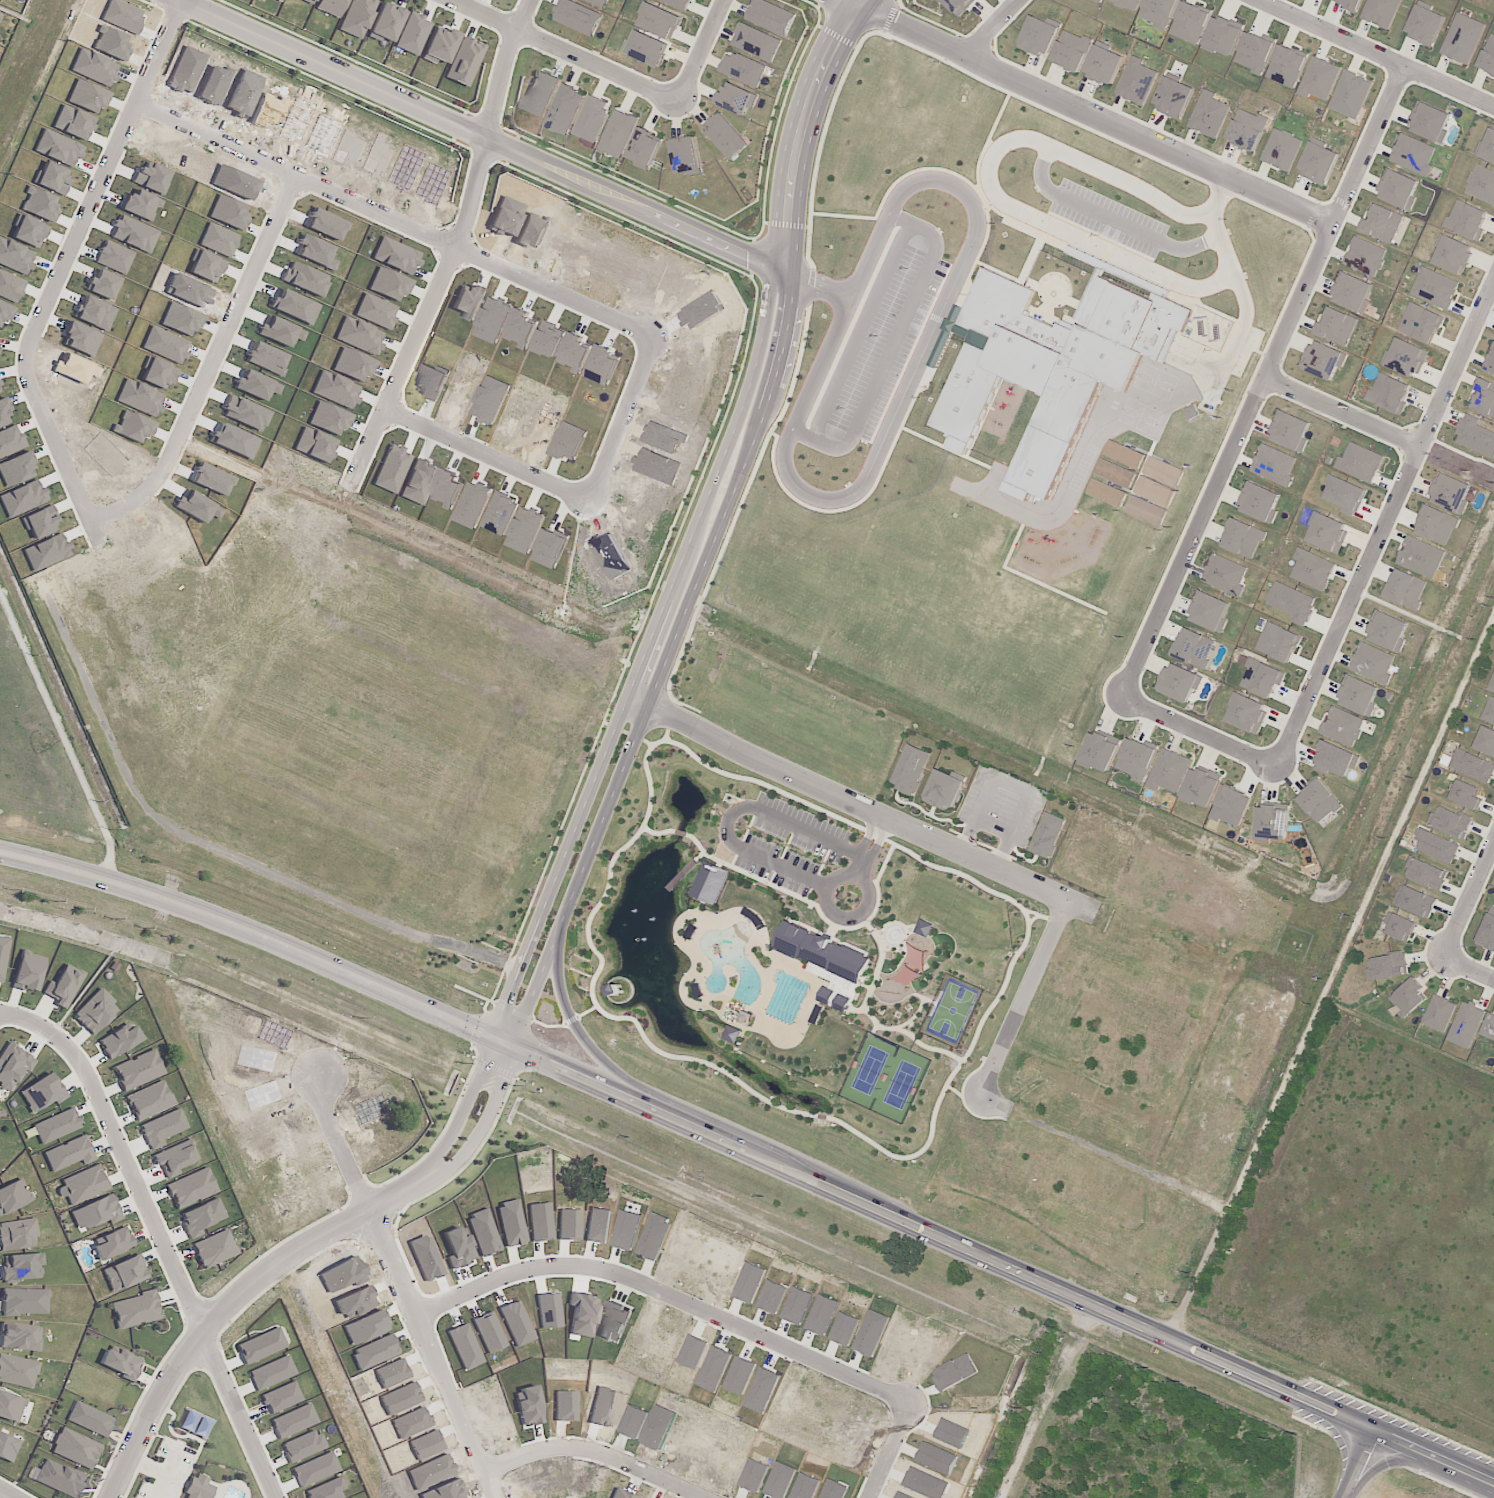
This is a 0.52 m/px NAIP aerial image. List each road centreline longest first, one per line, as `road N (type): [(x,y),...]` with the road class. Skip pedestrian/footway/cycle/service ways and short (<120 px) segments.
road 1 (primary): [(1069,1295),(235,927),(0,853)]
road 2 (residential): [(523,1052),(770,437),(805,309),(819,157),(854,56),(894,0)]
road 3 (residential): [(865,0),(829,56),(802,131),(774,347),(756,407),(504,1045)]
road 4 (residential): [(1406,68),(1119,694)]
road 5 (residential): [(185,0),(808,279)]
road 6 (residential): [(112,549),(34,372),(196,5)]
road 7 (residential): [(0,1014),(64,1042),(91,1079),(276,1497)]
road 8 (residential): [(148,110),(667,341)]
road 9 (residential): [(847,0),(1335,223)]
road 10 (residential): [(1273,764),(1493,278)]
road 11 (residential): [(917,1410),(621,1274),(543,1274),(431,1318)]
road 12 (residential): [(363,492),(478,236),(505,68),(530,0)]
road 13 (residential): [(1109,919),(641,707)]
road 14 (residential): [(109,1497),(172,1371),(235,1297),(318,1235),(380,1215),(449,1177)]
road 15 (residential): [(112,549),(197,734),(449,858)]
road 16 (primary): [(1493,1483),(1069,1295)]
road 17 (residential): [(332,1083),(380,1215),(509,1497)]
road 18 (residential): [(102,526),(164,492),(183,463),(307,180)]
road 19 (residential): [(1255,0),(1493,108)]
road 20 (residential): [(454,0),(679,102)]
road 21 (residential): [(522,706),(304,606)]
road 22 (residential): [(604,507),(397,416)]
road 23 (residential): [(1245,974),(1157,1179)]
road 24 (residential): [(1081,907),(988,1102)]
road 25 (residential): [(499,1476),(538,1459),(606,1456),(701,1497)]
road 26 (track): [(1005,1497),(1092,1305)]
road 27 (residential): [(665,1115),(586,1031),(564,951)]
road 28 (residential): [(667,341),(604,507)]
road 29 (residential): [(1119,694),(1273,764)]
road 30 (residential): [(522,706),(449,858)]
road 31 (residential): [(1264,377),(1417,446)]
road 32 (residential): [(449,1177),(467,1175),(495,1137),(523,1052)]
road 33 (residential): [(1157,1179),(1021,1115)]
road 34 (residential): [(1109,919),(1245,974)]
road 35 (residential): [(504,1045),(473,1124),(451,1155),(449,1177)]
road 36 (residential): [(363,492),(304,606)]
road 37 (residential): [(1493,844),(1443,958)]

